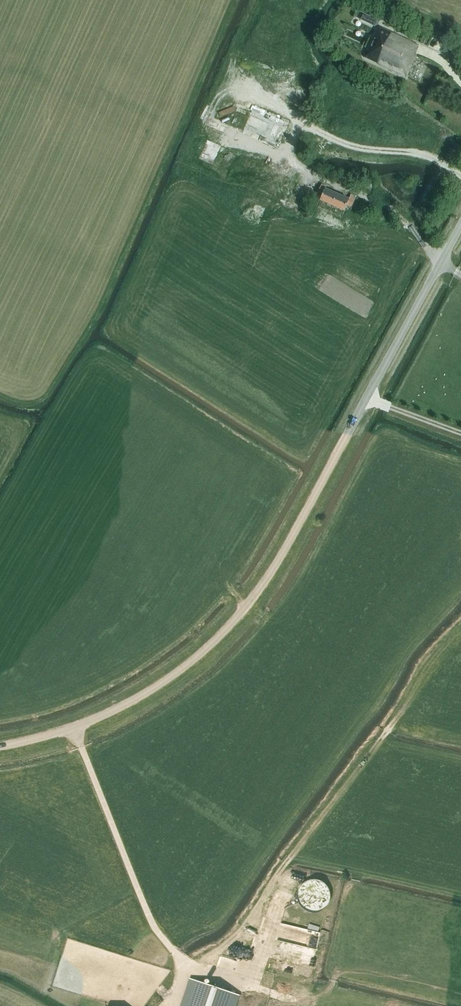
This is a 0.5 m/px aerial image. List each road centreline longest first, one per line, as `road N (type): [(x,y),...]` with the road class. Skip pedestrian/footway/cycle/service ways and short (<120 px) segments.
road 1 (tertiary): [(0,746),(121,707),(172,676),(232,622),(281,557),(460,224)]
road 2 (track): [(198,968),(249,919),(412,698)]
road 3 (track): [(249,92),(353,146),(420,154),(460,176)]

